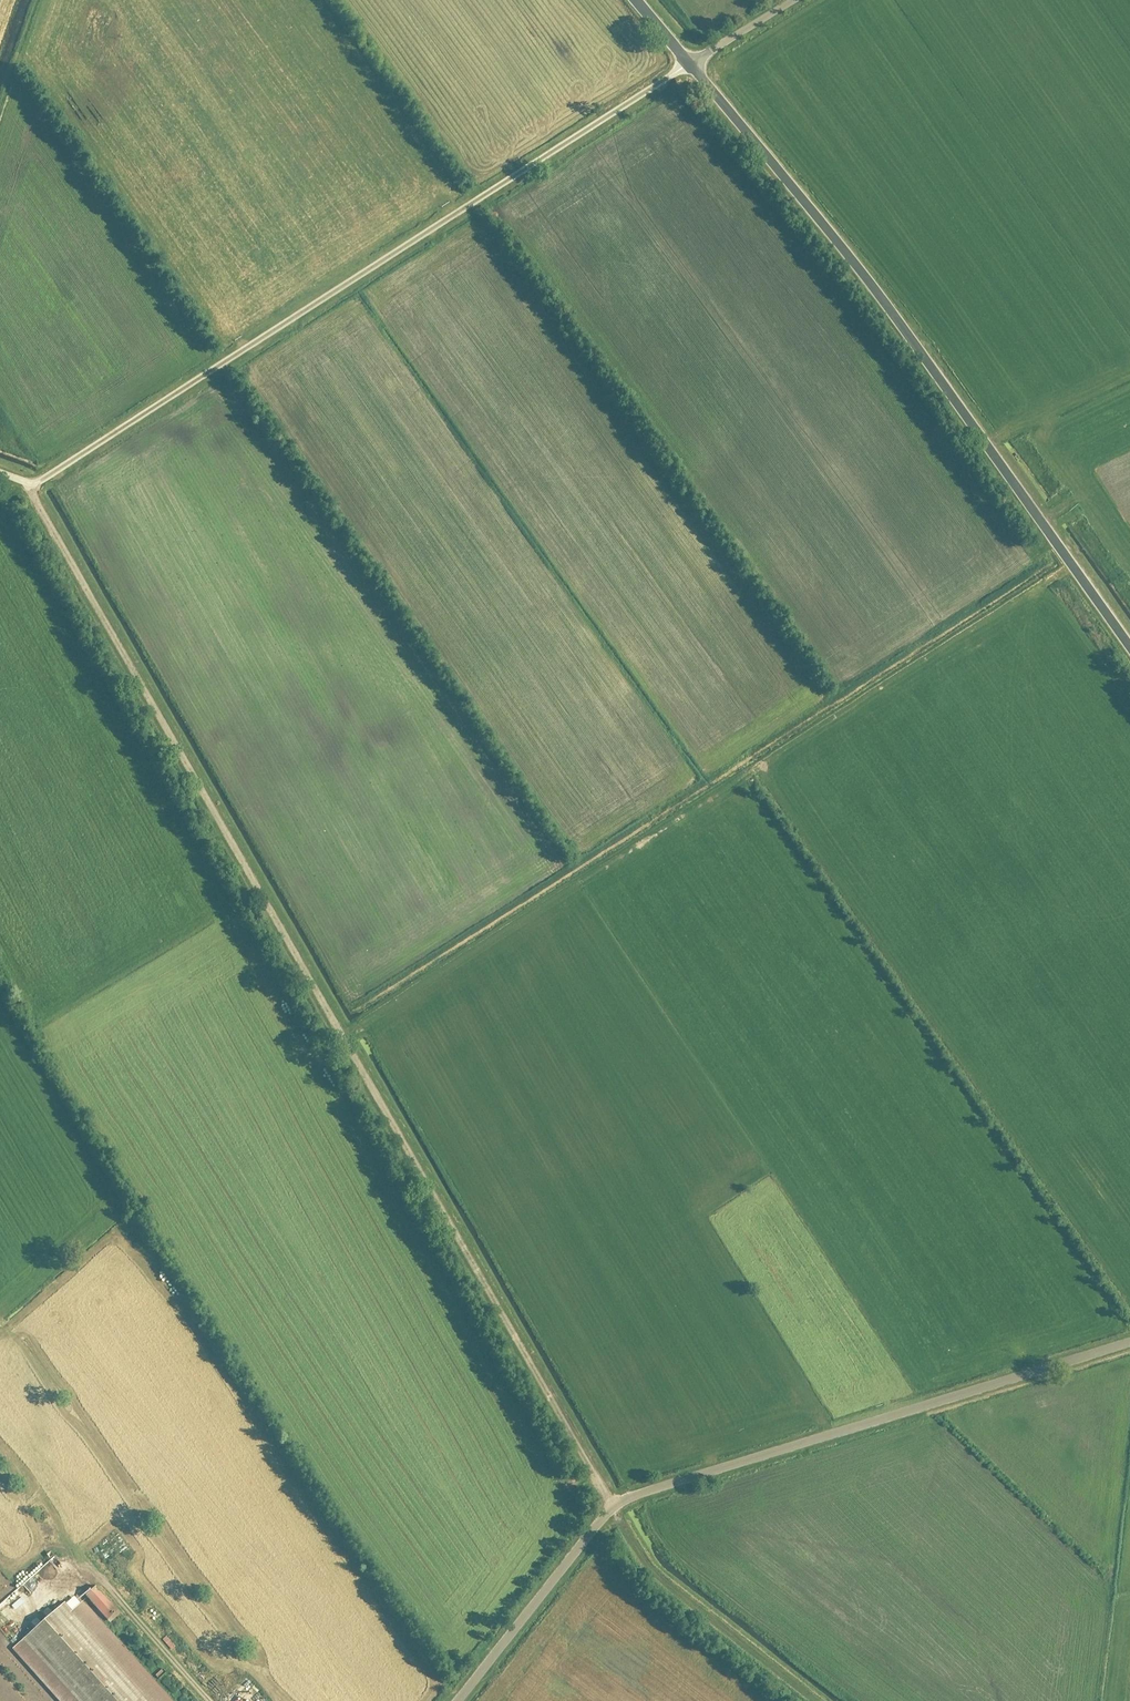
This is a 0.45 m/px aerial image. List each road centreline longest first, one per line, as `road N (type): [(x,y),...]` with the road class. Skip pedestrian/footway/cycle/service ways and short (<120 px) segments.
road 1 (unclassified): [(611,1508),(28,485),(0,475)]
road 2 (tertiary): [(1129,635),(944,373),(688,66)]
road 3 (unclassified): [(611,1508),(1129,1351)]
road 4 (track): [(611,1508),(655,1575),(809,1700)]
road 5 (unclassified): [(459,1700),(611,1508)]
road 6 (unclassified): [(688,66),(794,0)]

